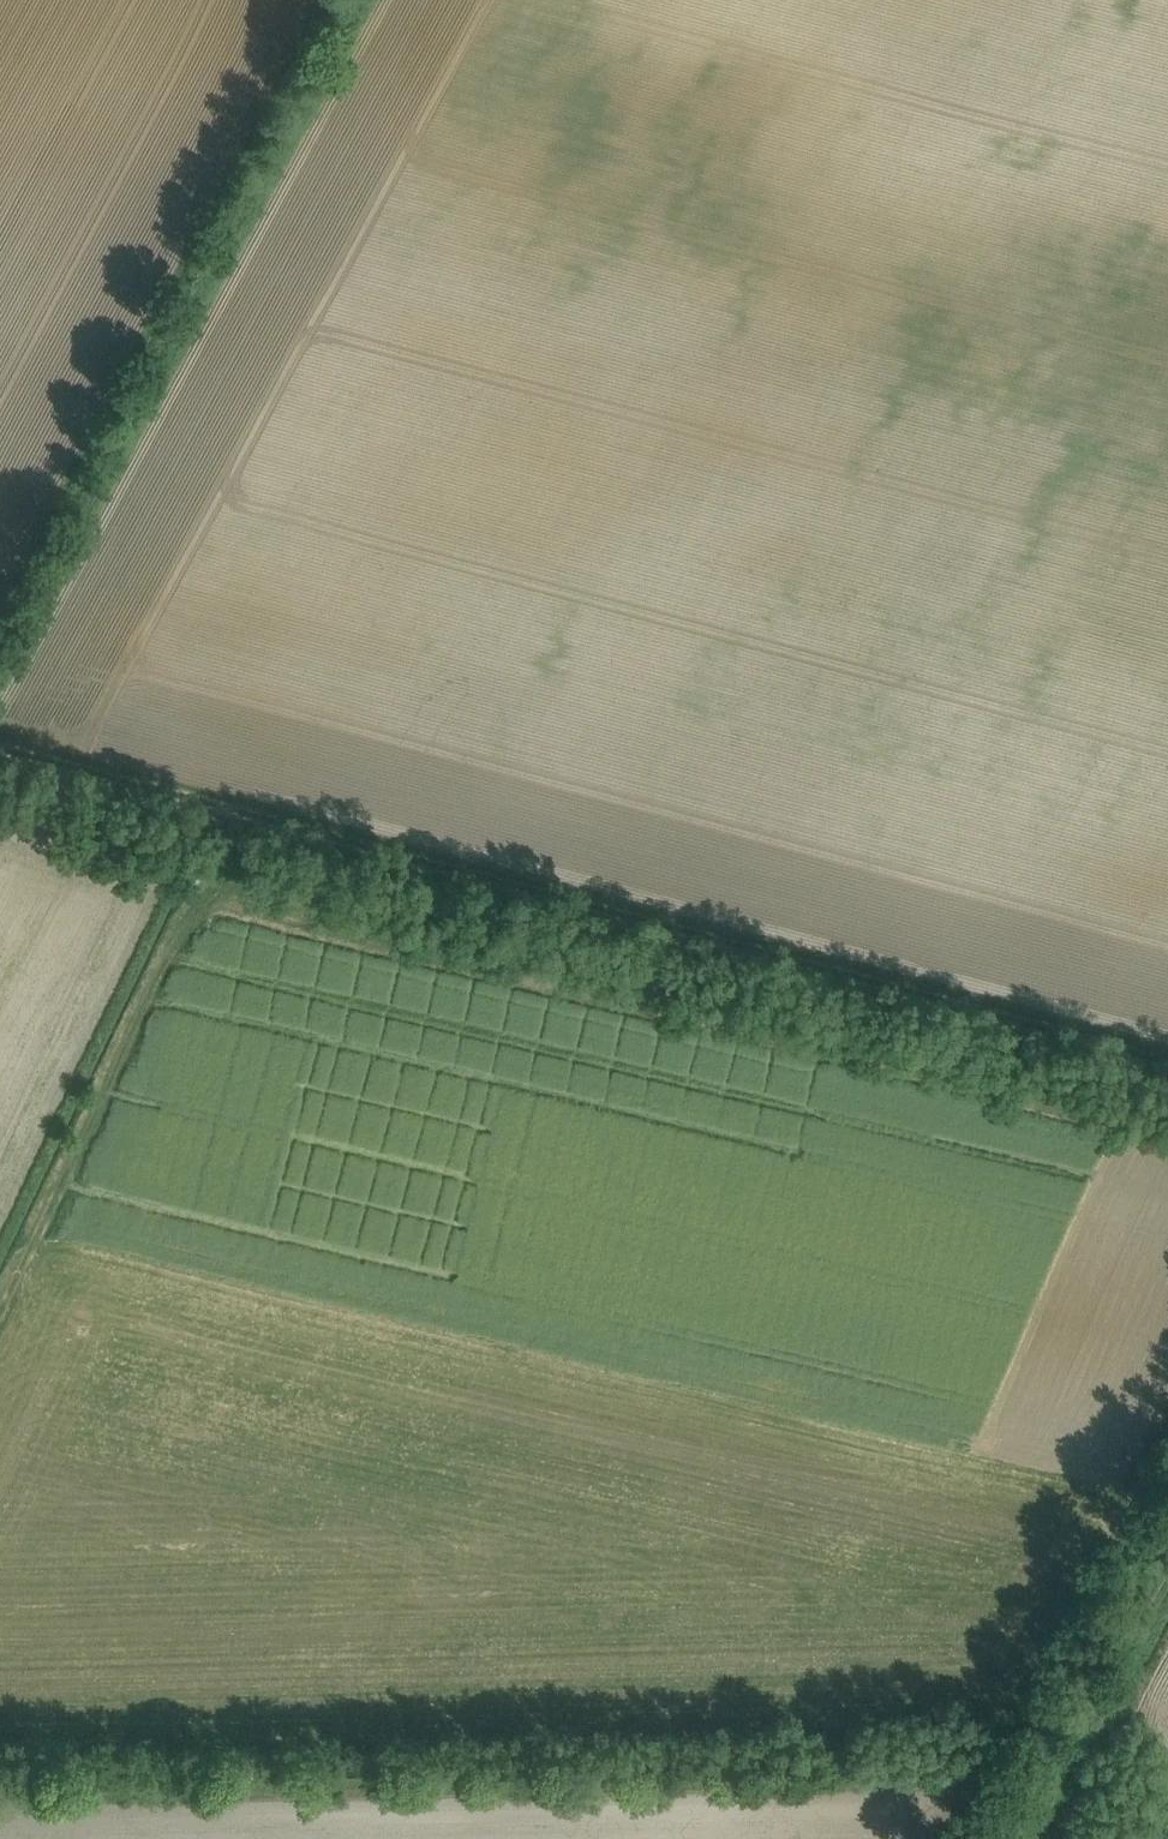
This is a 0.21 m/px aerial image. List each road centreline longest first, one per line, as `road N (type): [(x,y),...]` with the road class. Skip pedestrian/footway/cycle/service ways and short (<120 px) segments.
road 1 (track): [(0,746),(103,781),(1167,1062)]
road 2 (track): [(1008,1838),(1167,1559)]

